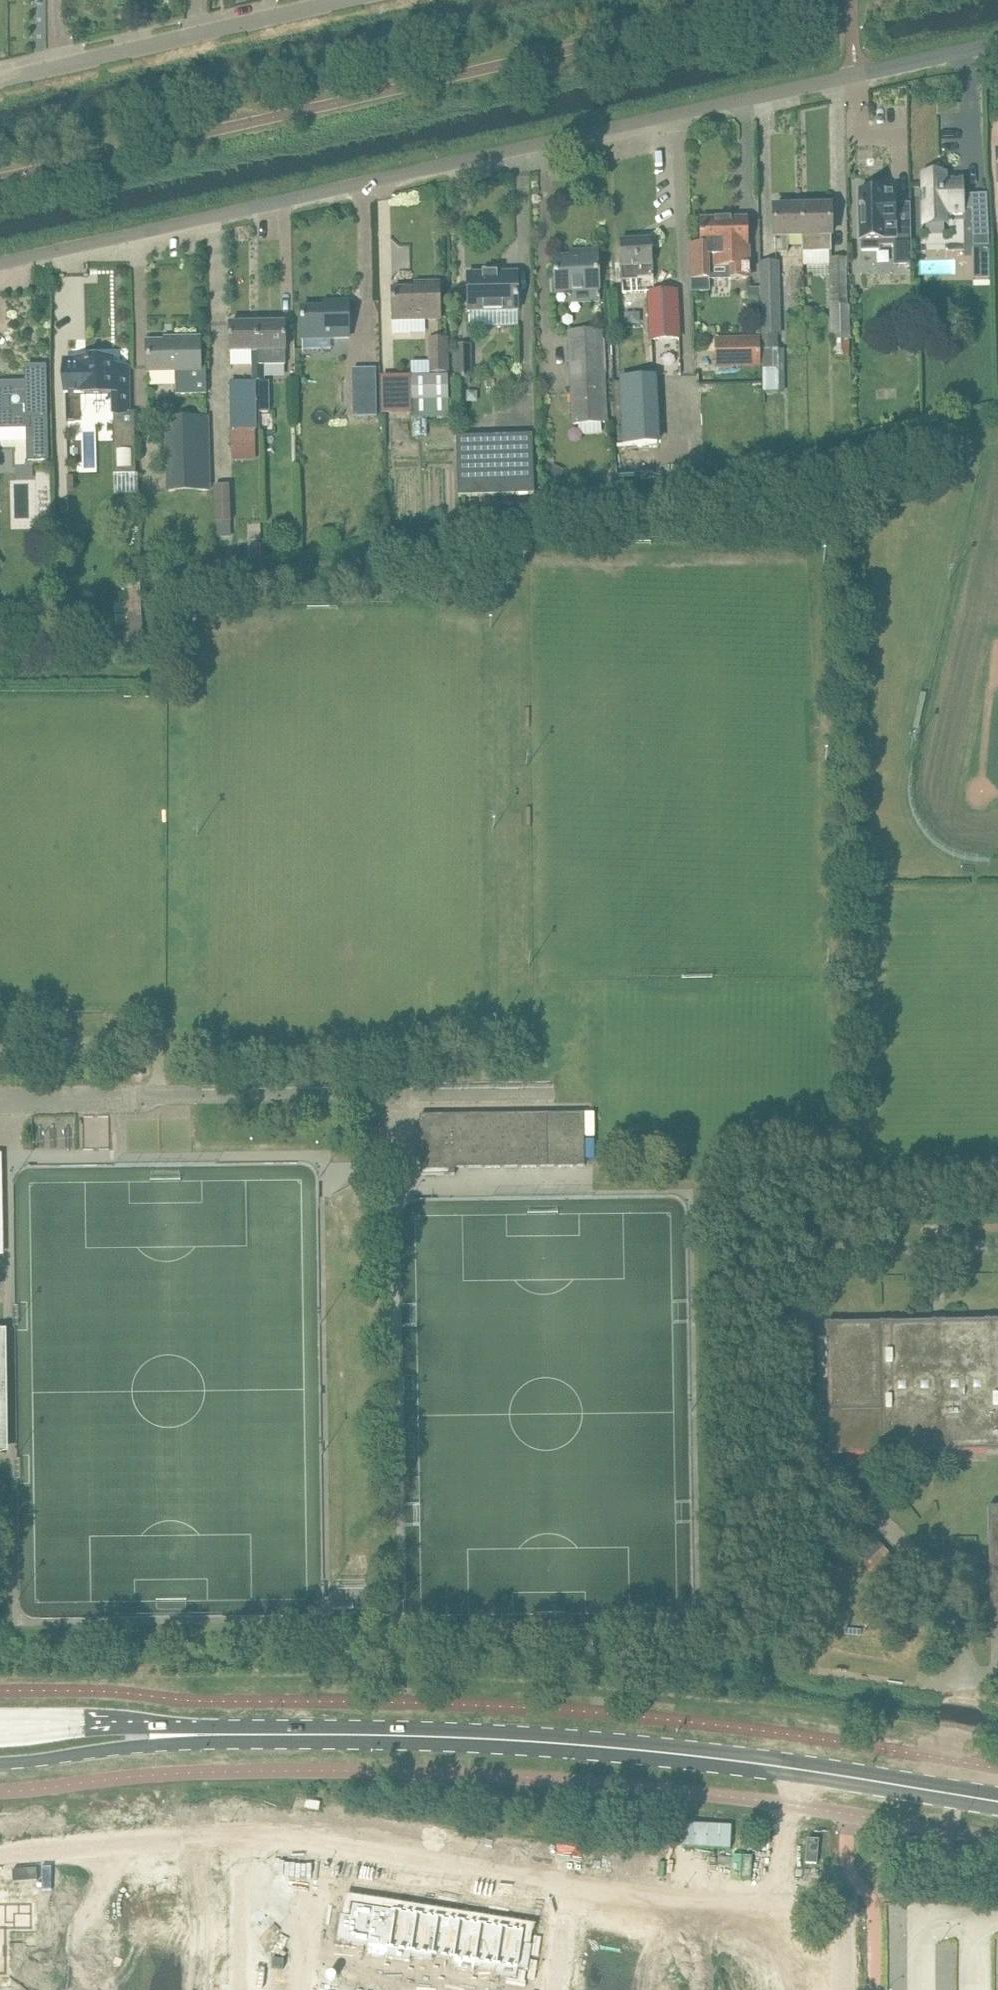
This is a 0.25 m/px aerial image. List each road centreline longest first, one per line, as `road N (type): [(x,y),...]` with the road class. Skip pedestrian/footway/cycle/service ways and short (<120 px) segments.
road 1 (residential): [(0,264),(997,43)]
road 2 (tertiary): [(997,1801),(747,1760),(571,1743),(181,1734)]
road 3 (residential): [(842,1989),(851,1910),(573,1885)]
road 4 (residential): [(0,79),(342,0)]
road 5 (residential): [(573,1885),(238,1833)]
road 6 (residential): [(238,1833),(0,1853)]
road 7 (tertiary): [(0,1760),(181,1734)]
road 8 (tertiary): [(181,1734),(141,1725),(0,1725)]
road 9 (residential): [(238,1833),(239,1989)]

